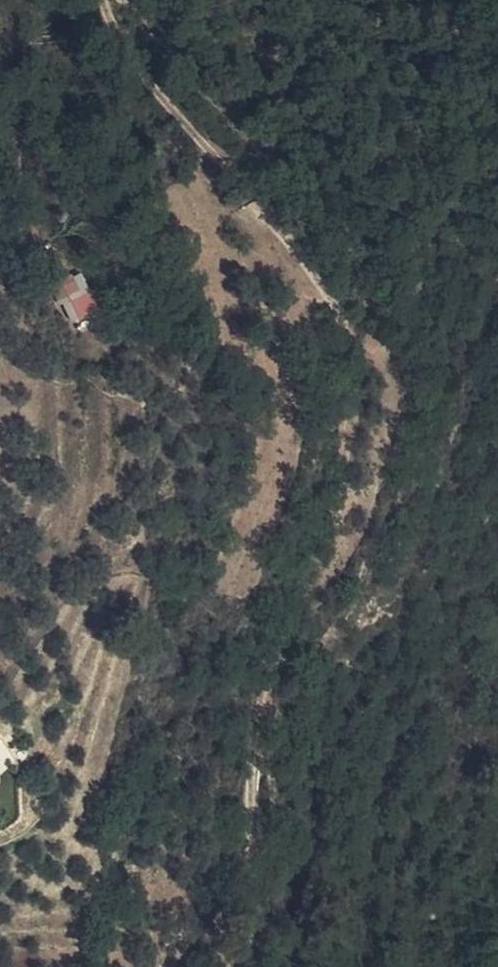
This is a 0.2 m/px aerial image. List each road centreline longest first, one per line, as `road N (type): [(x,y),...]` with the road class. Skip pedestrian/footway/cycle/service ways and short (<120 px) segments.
road 1 (track): [(105,0),(181,131),(341,307),(348,472),(335,528),(269,664),(228,966)]

